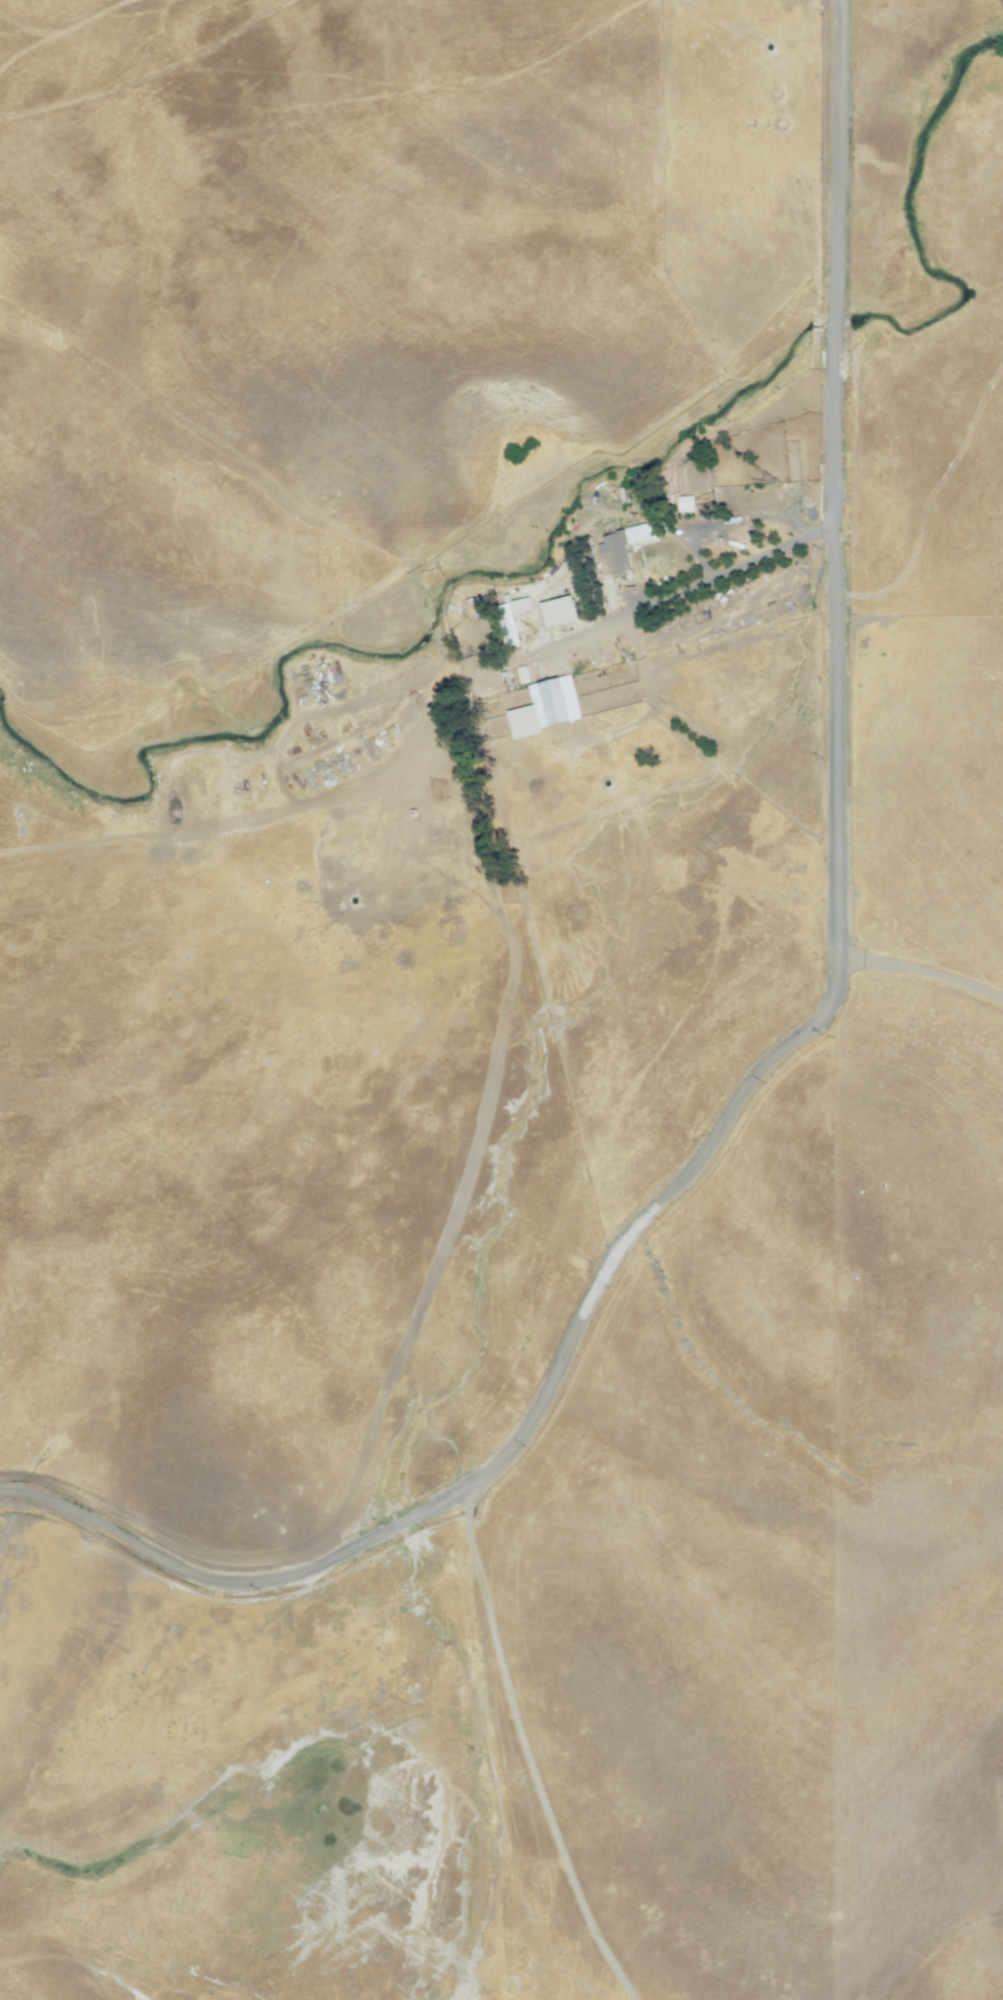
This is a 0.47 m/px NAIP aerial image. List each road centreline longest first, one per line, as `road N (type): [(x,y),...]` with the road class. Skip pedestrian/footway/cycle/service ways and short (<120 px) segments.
road 1 (residential): [(0,1498),(27,1498),(205,1578),(302,1569),(478,1482),(546,1393),(615,1250),(774,1059),(831,1010),(837,699),(830,0)]

